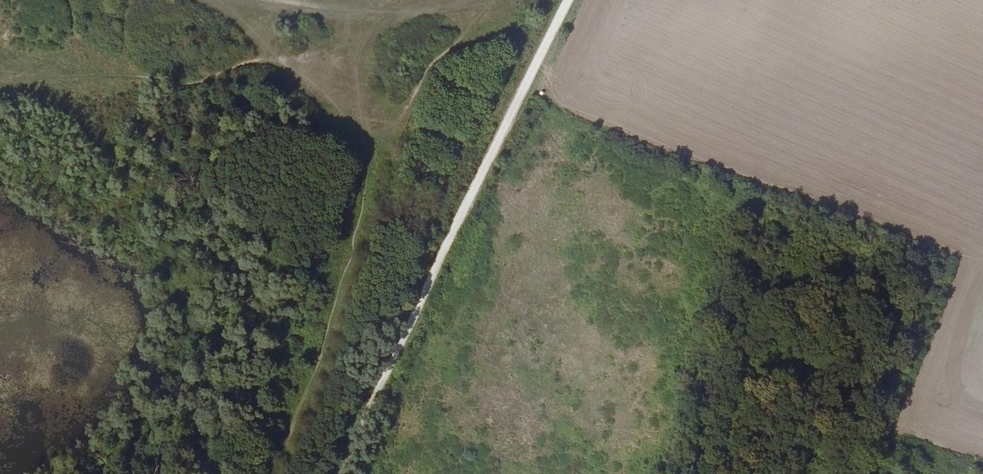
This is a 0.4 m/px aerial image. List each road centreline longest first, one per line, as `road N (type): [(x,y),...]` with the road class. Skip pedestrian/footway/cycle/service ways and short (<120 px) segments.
road 1 (track): [(345,473),(571,0)]

